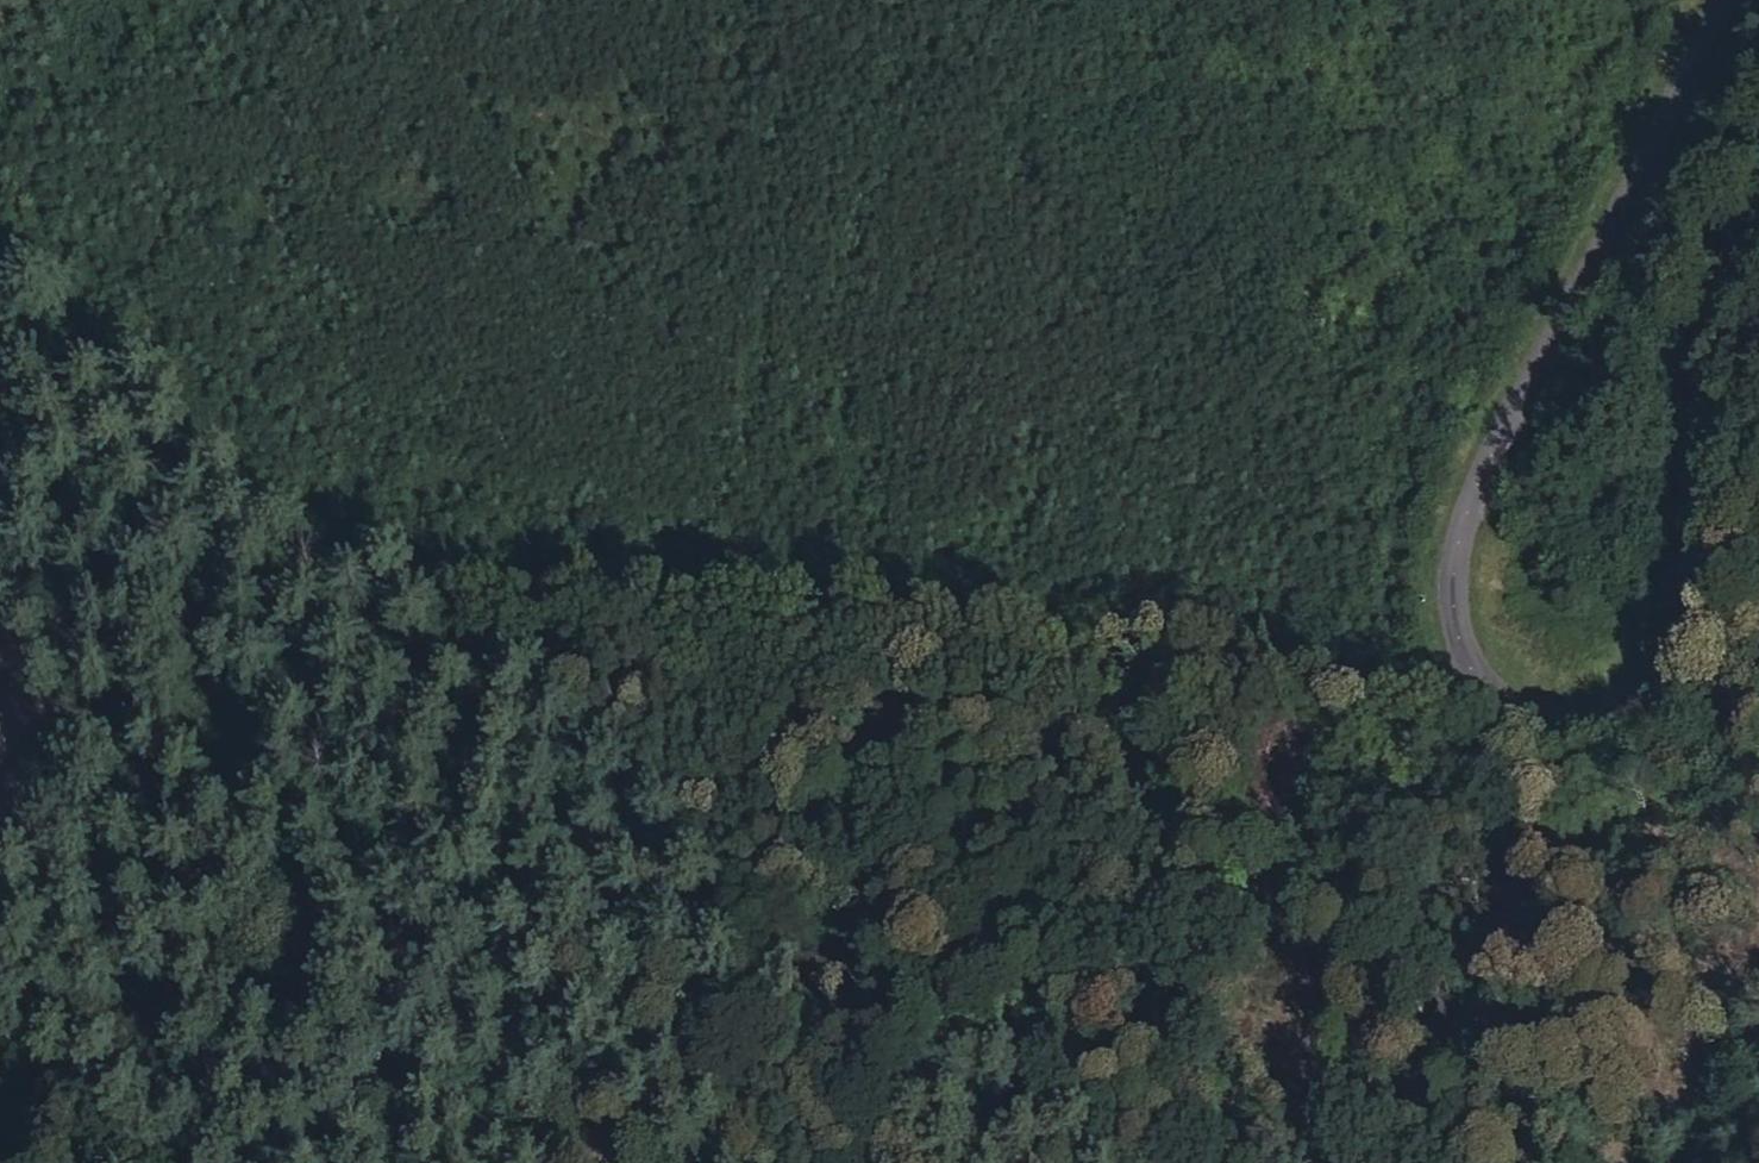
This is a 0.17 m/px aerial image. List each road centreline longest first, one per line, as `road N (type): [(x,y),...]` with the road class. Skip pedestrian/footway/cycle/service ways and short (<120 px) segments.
road 1 (tertiary): [(1758,233),(1731,280),(1697,413),(1687,610),(1667,671),(1608,717),(1554,719),(1509,706),(1469,659),(1456,606),(1461,534),(1485,464),(1588,277),(1722,0)]

